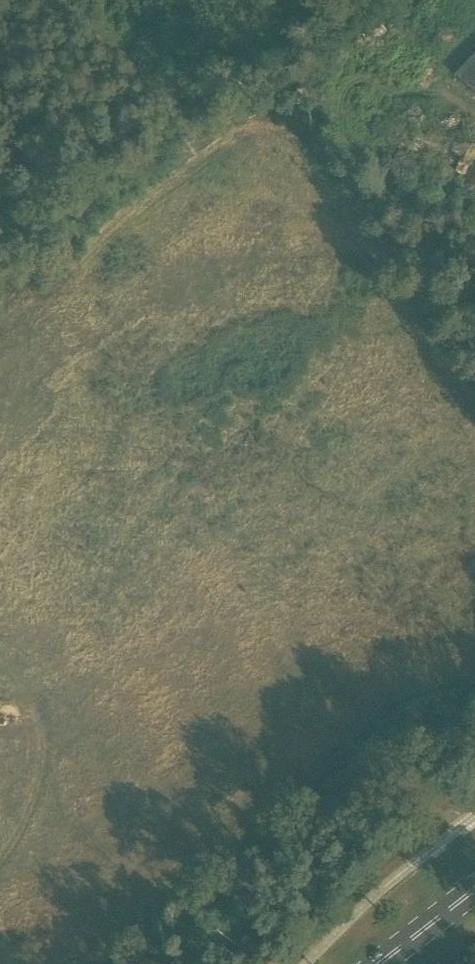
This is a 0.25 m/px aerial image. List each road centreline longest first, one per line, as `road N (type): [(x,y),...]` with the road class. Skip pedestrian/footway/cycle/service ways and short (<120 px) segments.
road 1 (track): [(378,0),(260,98),(458,300),(198,523),(309,664),(468,894)]
road 2 (track): [(0,860),(27,817),(39,765),(27,701)]
road 3 (primary): [(379,963),(474,889)]

